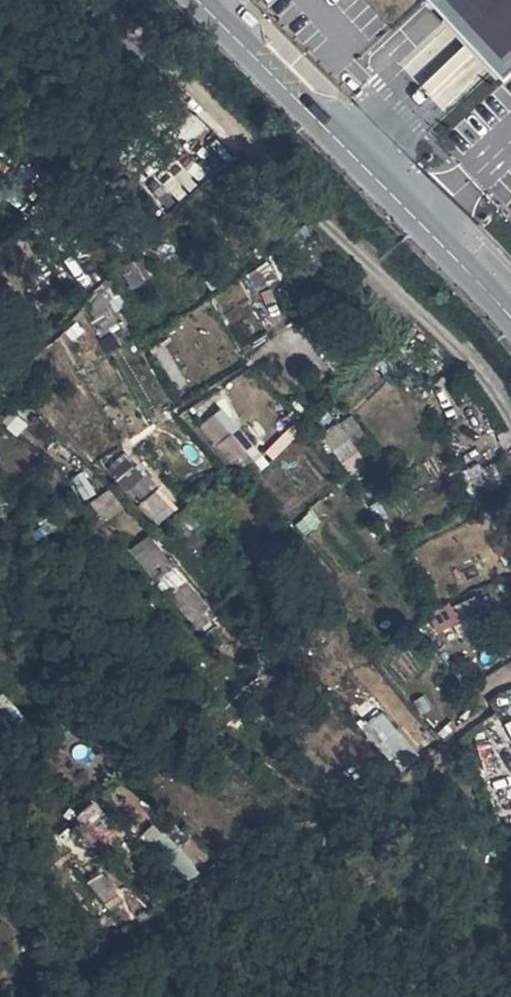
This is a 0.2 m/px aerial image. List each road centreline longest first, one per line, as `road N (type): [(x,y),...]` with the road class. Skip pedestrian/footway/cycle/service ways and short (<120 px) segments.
road 1 (unclassified): [(197,0),(510,318)]

